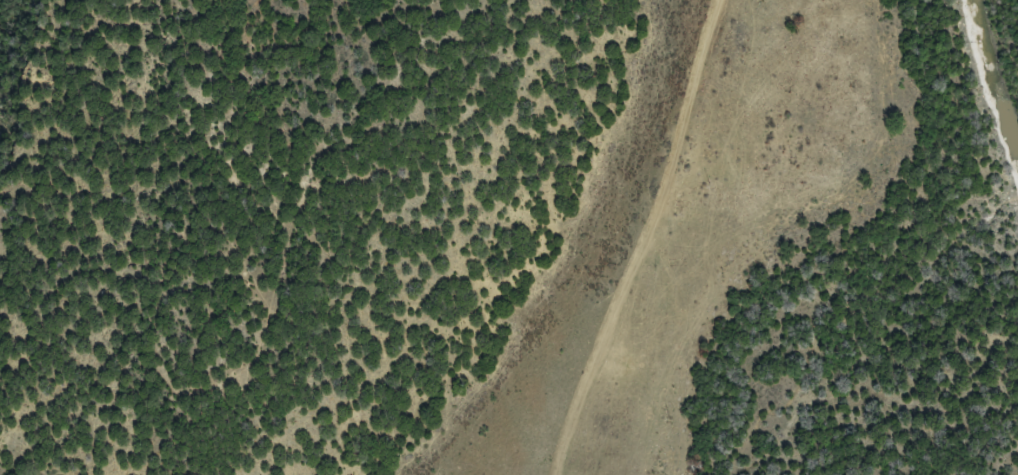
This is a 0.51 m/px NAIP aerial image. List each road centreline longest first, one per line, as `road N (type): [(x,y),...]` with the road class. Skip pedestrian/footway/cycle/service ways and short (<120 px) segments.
road 1 (residential): [(676,474),(726,362),(711,352),(711,297),(681,202),(705,76),(773,0)]

